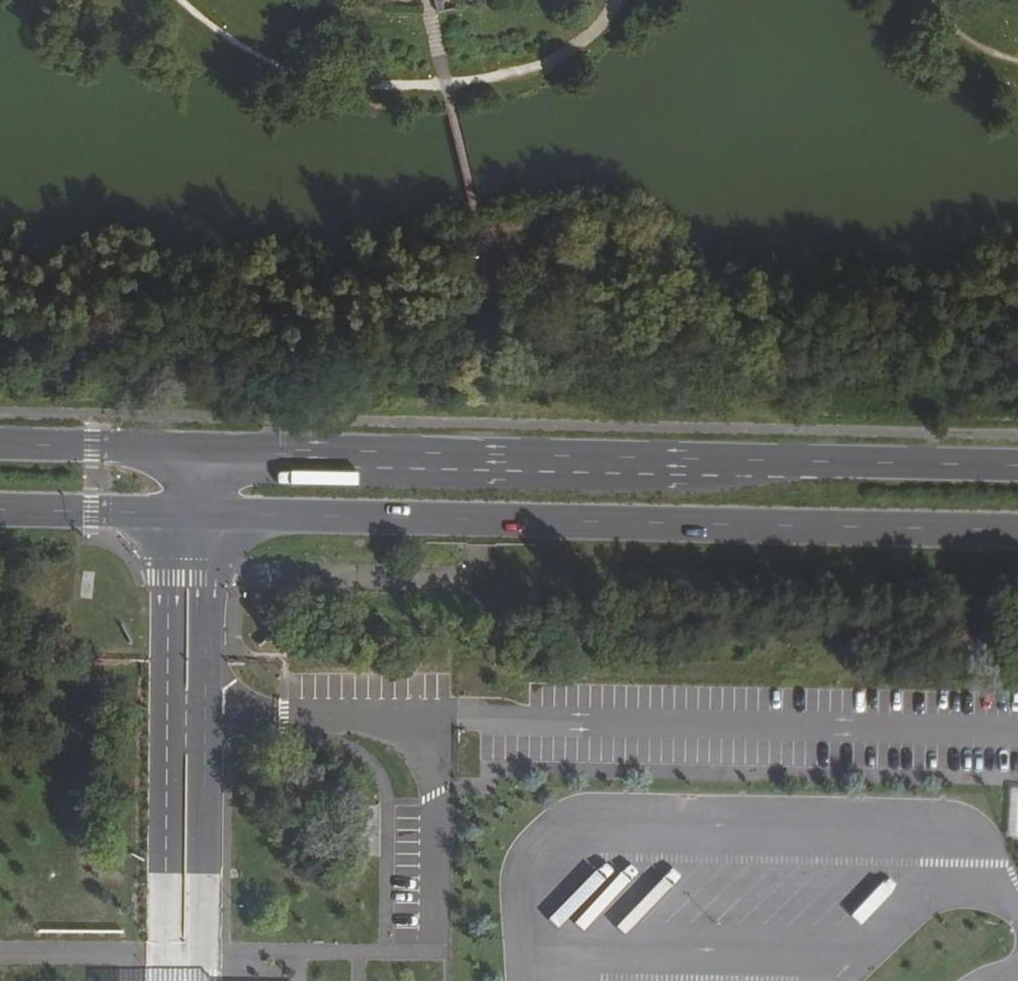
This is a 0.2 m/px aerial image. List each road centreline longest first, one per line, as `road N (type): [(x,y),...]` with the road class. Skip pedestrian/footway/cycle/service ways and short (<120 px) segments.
road 1 (primary): [(1017,466),(0,443)]
road 2 (primary): [(0,510),(1017,529)]

